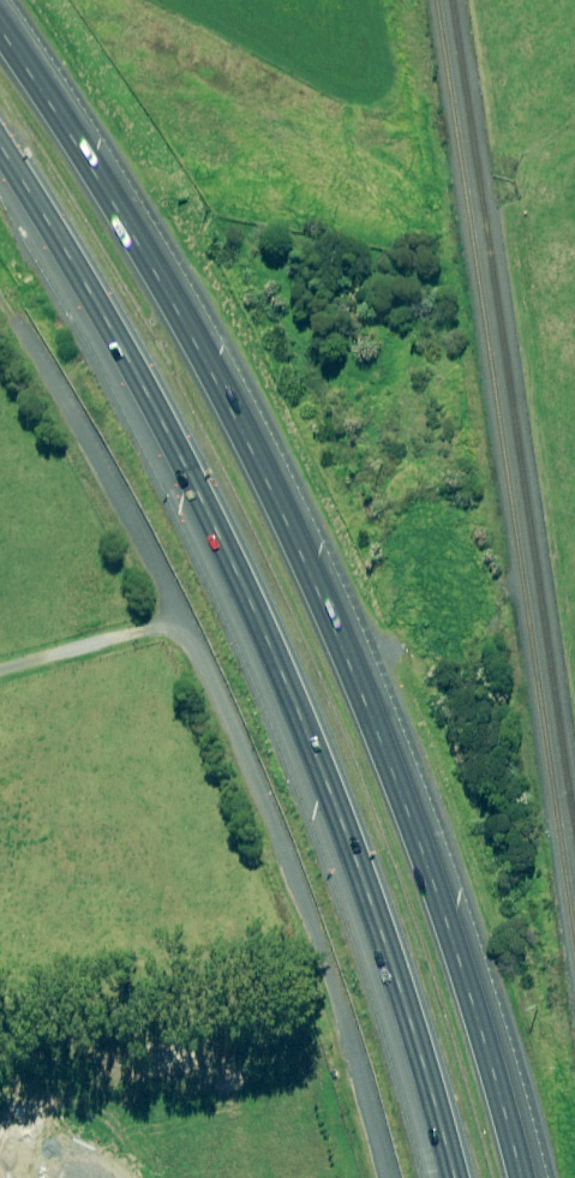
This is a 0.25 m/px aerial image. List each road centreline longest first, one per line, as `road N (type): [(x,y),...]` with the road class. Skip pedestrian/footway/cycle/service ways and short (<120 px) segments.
road 1 (motorway): [(0,19),(185,322),(331,611),(444,911),(519,1177)]
road 2 (motorway): [(450,1177),(382,937),(248,597),(65,252),(0,150)]
road 3 (unclassified): [(385,1177),(306,965),(97,471),(0,311)]
road 4 (track): [(167,631),(0,673)]

